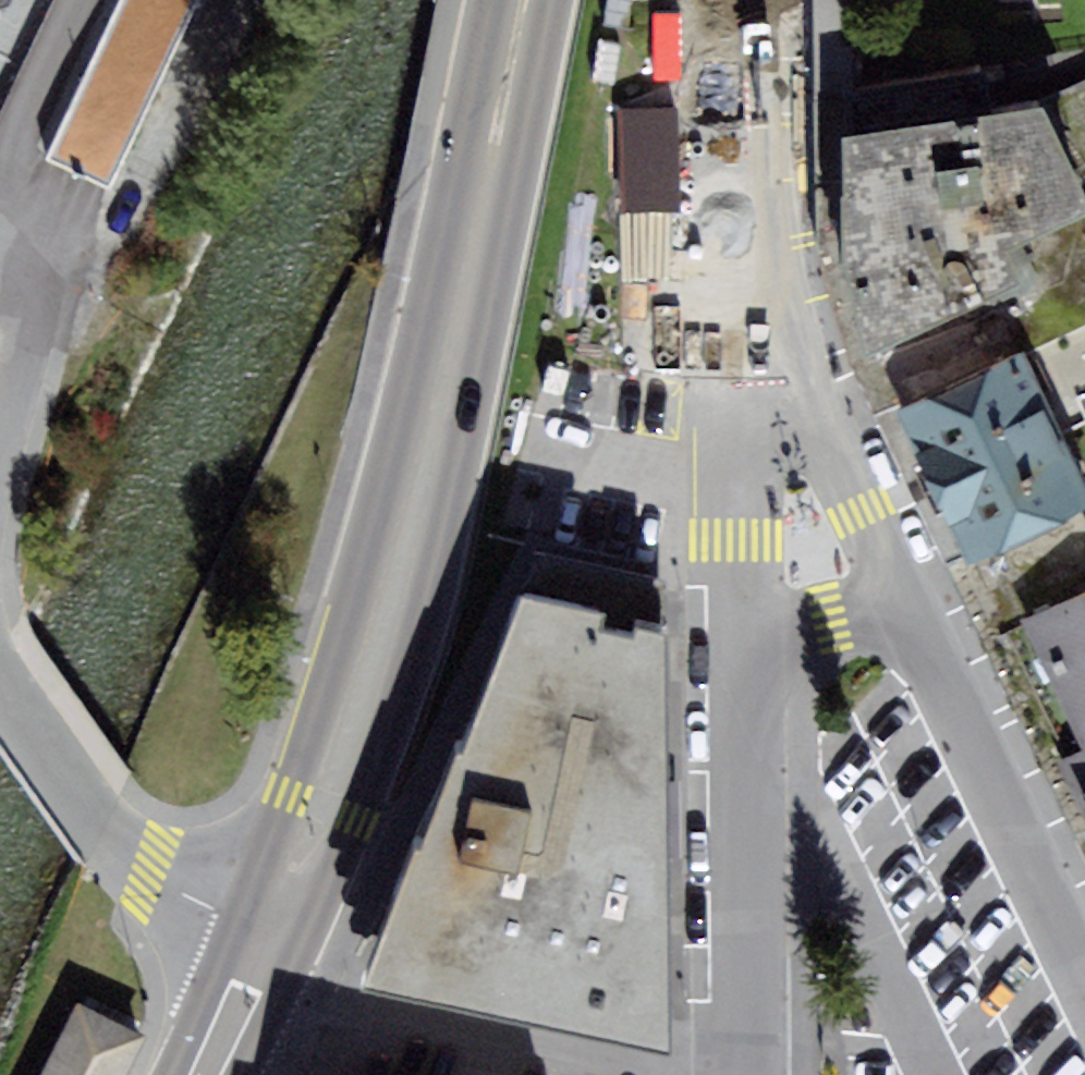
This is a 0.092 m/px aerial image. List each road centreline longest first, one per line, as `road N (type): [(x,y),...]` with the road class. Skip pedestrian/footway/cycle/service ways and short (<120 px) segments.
road 1 (primary): [(267,940),(360,816),(422,628),(466,453),(556,0)]
road 2 (primary): [(491,0),(393,457),(292,787),(267,940)]
road 3 (residential): [(740,1074),(741,626)]
road 4 (residential): [(1084,962),(902,584)]
road 5 (residential): [(267,940),(149,872),(107,833),(0,682)]
road 6 (residential): [(741,339),(741,0)]
road 7 (residential): [(902,584),(866,510),(741,339)]
road 8 (residential): [(741,626),(741,339)]
road 9 (residential): [(0,462),(41,306),(24,278),(0,266)]
road 10 (residential): [(741,626),(902,584)]
road 11 (primary): [(202,1074),(267,940)]

